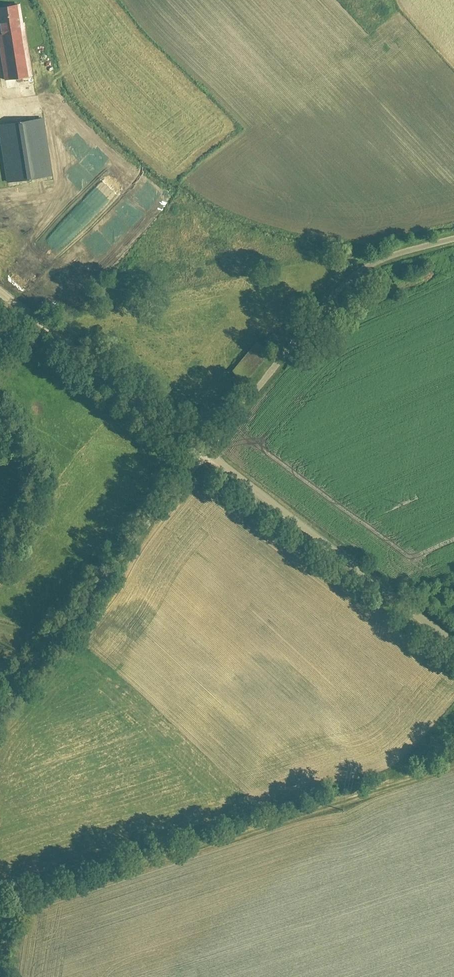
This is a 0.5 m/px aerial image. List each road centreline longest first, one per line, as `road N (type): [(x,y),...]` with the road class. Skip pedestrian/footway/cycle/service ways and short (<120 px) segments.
road 1 (track): [(0,911),(453,766)]
road 2 (residential): [(203,453),(0,700)]
road 3 (residential): [(203,453),(453,647)]
road 4 (residential): [(49,332),(114,375),(203,453)]

